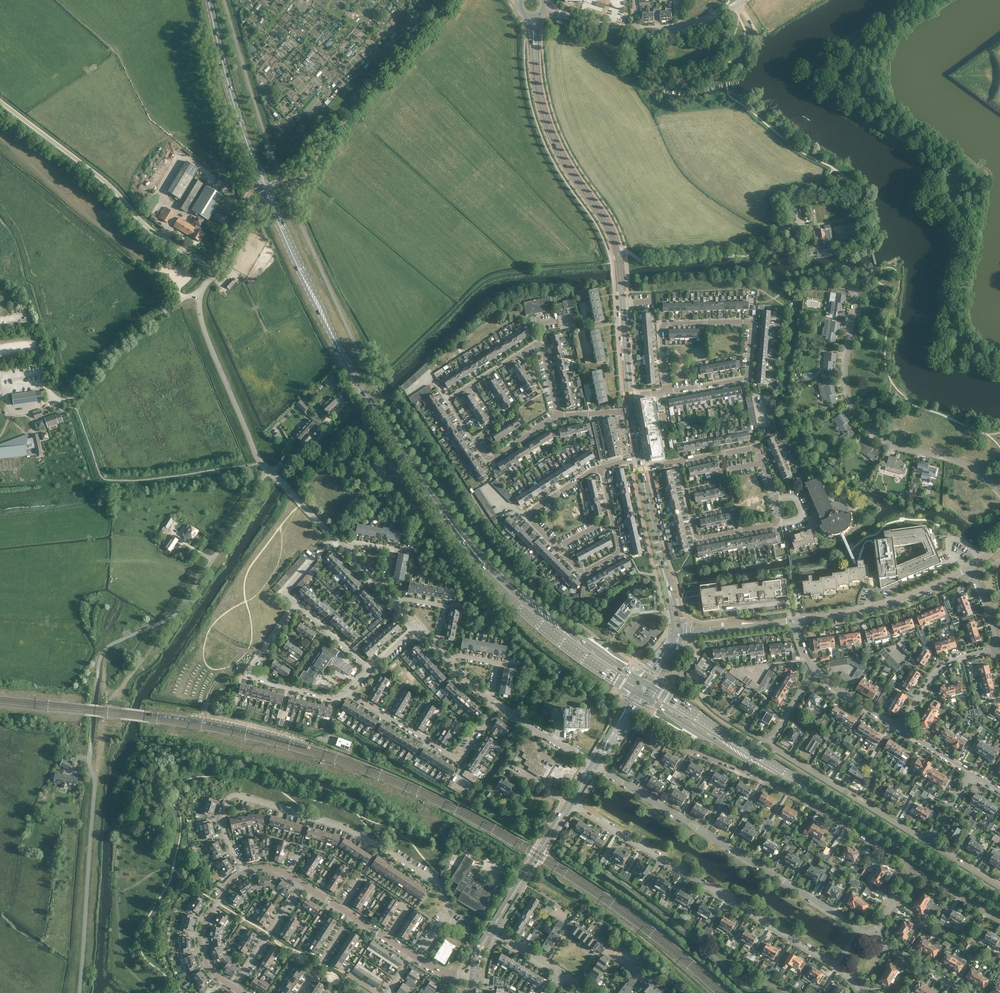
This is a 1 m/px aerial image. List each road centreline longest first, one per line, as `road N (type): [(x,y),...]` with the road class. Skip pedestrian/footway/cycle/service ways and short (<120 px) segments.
road 1 (secondary): [(474,553),(354,375),(272,202)]
road 2 (residential): [(416,958),(443,916),(440,890),(351,831),(233,795),(223,806),(222,832),(243,872)]
road 3 (tertiary): [(631,395),(617,247),(550,129),(534,41)]
road 4 (residential): [(837,965),(572,803)]
road 5 (residential): [(859,928),(597,767)]
road 6 (residential): [(999,494),(961,463),(884,440),(851,409),(843,371),(854,286)]
road 7 (residential): [(914,869),(752,773),(651,735)]
road 8 (residential): [(666,393),(747,378),(750,324),(664,326),(665,386)]
road 9 (unclassified): [(211,272),(0,101)]
road 10 (unclassified): [(450,0),(299,181)]
road 11 (residential): [(680,462),(703,539),(777,523),(776,493),(756,450)]
road 12 (unclassified): [(289,490),(256,455),(201,319),(201,295)]
road 13 (secondary): [(644,696),(833,804)]
road 14 (secondary): [(833,804),(651,687)]
road 15 (secondary): [(272,202),(245,136),(209,0)]
road 16 (secondary): [(474,553),(536,622),(632,689)]
road 17 (secondary): [(638,679),(474,553)]
road 18 (residential): [(601,469),(529,517),(582,572),(619,553)]
road 19 (secondary): [(999,904),(833,804)]
road 20 (residential): [(930,843),(769,744)]
road 21 (tertiary): [(796,620),(891,602),(969,568)]
road 22 (track): [(119,823),(120,953),(151,992)]
road 23 (track): [(618,254),(648,263),(745,256),(786,232)]
road 24 (residential): [(451,401),(540,347),(557,415)]
road 25 (secondary): [(568,801),(489,931)]
road 26 (secondary): [(492,932),(572,803)]
road 27 (residential): [(557,415),(489,459),(451,401)]
road 28 (residential): [(243,872),(204,925),(204,957),(233,987)]
road 29 (residential): [(900,728),(943,666),(998,648)]
road 30 (residential): [(348,692),(458,759)]
road 31 (residential): [(233,987),(302,883)]

